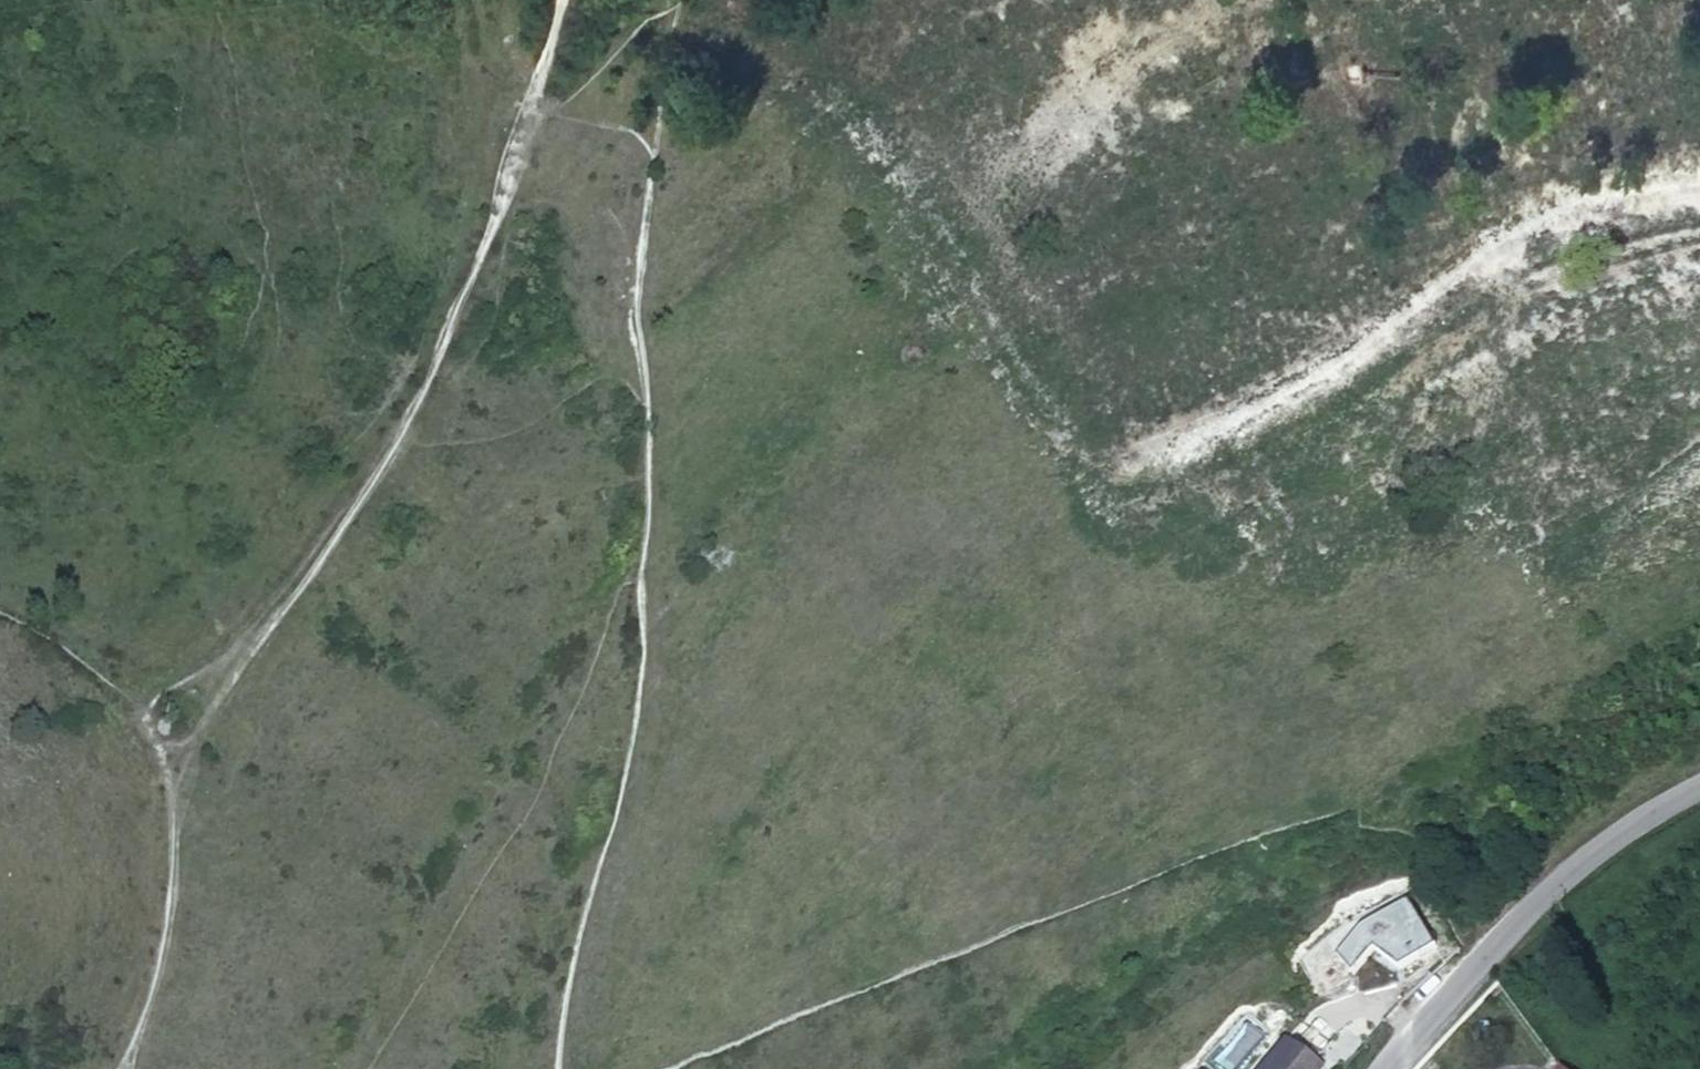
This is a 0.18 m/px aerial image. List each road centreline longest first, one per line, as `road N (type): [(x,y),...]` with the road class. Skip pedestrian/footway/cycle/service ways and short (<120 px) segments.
road 1 (tertiary): [(1370,1068),(1534,891),(1699,791)]

